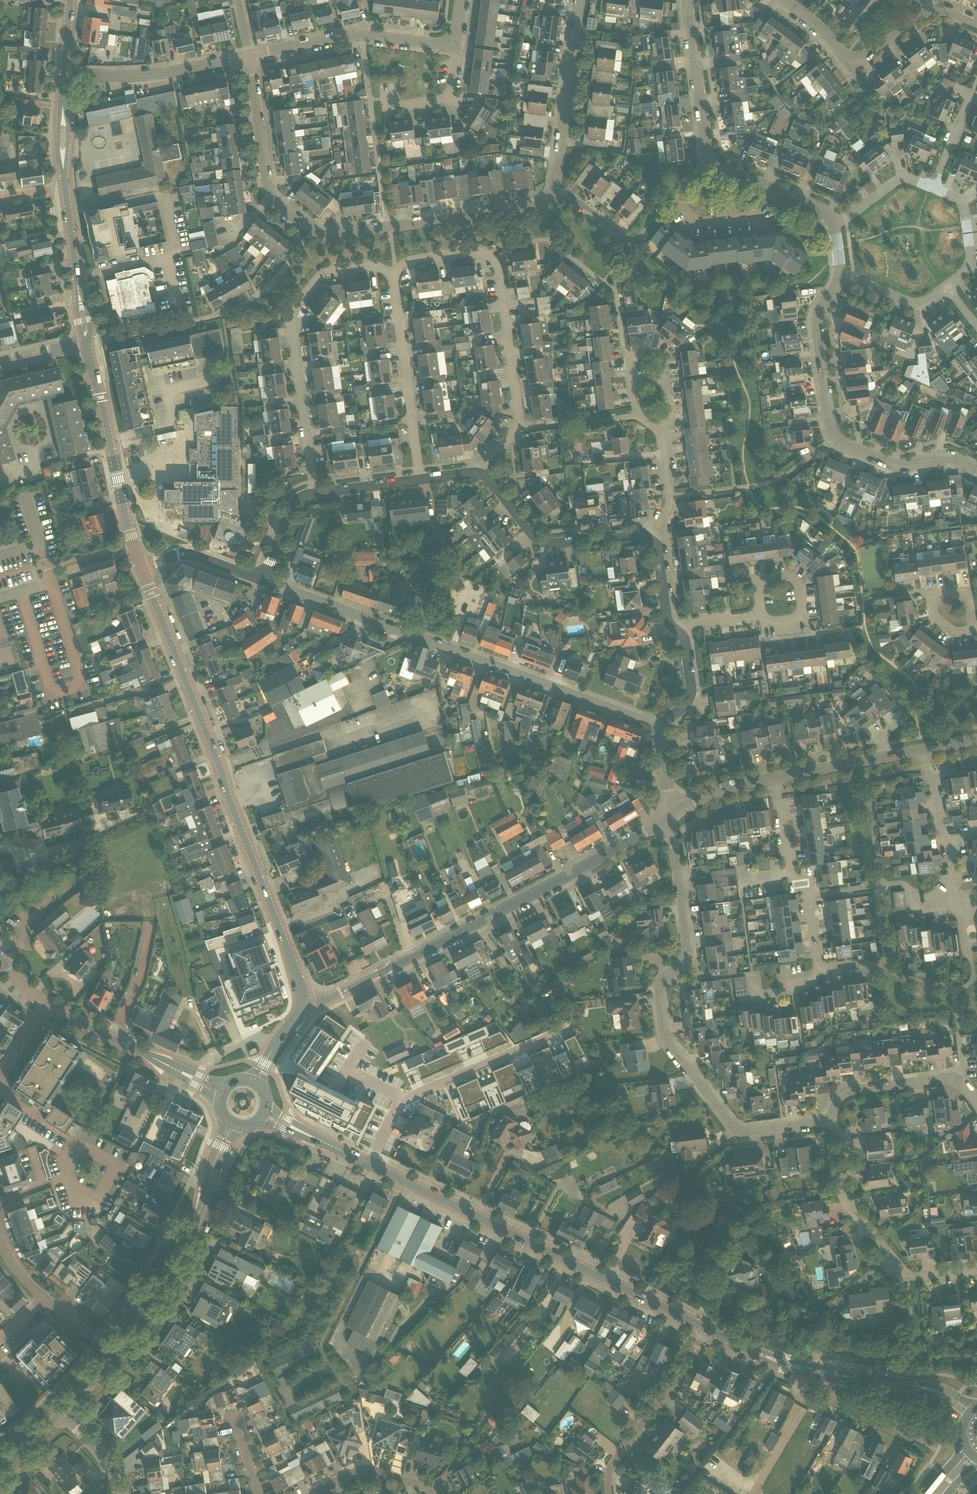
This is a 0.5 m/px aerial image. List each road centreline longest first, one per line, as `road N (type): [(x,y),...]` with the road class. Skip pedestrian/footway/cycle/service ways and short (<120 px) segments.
road 1 (secondary): [(303,1001),(148,565)]
road 2 (residential): [(827,1125),(755,1132),(737,1125),(665,1039),(659,985),(688,952),(670,811)]
road 3 (residential): [(255,57),(274,195),(323,233),(550,202),(556,190)]
road 4 (residential): [(659,727),(264,580)]
road 5 (residential): [(303,1001),(325,1000),(670,811)]
road 6 (secondary): [(711,1331),(369,1165)]
road 7 (residential): [(976,468),(940,456),(902,467),(837,438),(825,408),(816,317),(839,272)]
road 8 (residential): [(315,494),(299,341),(305,299),(347,271),(395,266)]
road 9 (residential): [(116,1354),(190,1234),(234,1124)]
road 10 (residential): [(976,1271),(915,1278),(898,1272),(843,1199),(843,1150),(827,1125)]
road 11 (residential): [(491,256),(522,414),(483,473)]
road 12 (residential): [(976,25),(939,14),(859,64),(785,0)]
road 13 (secondary): [(148,565),(89,342)]
road 14 (residential): [(423,479),(395,266)]
road 15 (residential): [(255,57),(366,33),(457,44)]
road 16 (residential): [(650,537),(548,544),(483,473)]
road 17 (tertiary): [(222,1093),(47,1004)]
road 18 (residential): [(63,76),(143,74),(255,57)]
road 19 (residential): [(556,190),(581,0)]
road 20 (residential): [(616,1493),(617,1468),(711,1331)]
road 21 (residential): [(402,1100),(570,1031)]
road 22 (residential): [(976,1102),(962,1083),(947,1081),(850,1093),(827,1125)]
road 23 (residential): [(711,161),(689,0)]
road 24 (residential): [(660,422),(667,413),(654,352),(628,357),(638,416)]
road 25 (residential): [(949,902),(951,847),(942,839),(926,749)]
road 26 (secondary): [(89,342),(66,188)]
road 27 (residential): [(764,233),(760,216),(704,222),(685,208),(686,183),(711,161)]
road 28 (residential): [(775,778),(921,750)]
road 29 (residential): [(834,222),(827,212),(711,161)]
road 30 (residential): [(384,94),(399,104),(456,102),(457,44)]
road 31 (secondary): [(834,1375),(780,1362),(711,1331)]
road 32 (residential): [(433,1493),(363,1468),(315,1493)]
road 33 (residential): [(929,1446),(841,1399),(831,1389),(834,1375)]
road 34 (residential): [(650,537),(673,496),(660,422)]
road 35 (residential): [(973,605),(958,590),(931,593),(932,616),(954,633),(976,630)]
road 36 (residential): [(264,580),(191,555),(148,565)]

